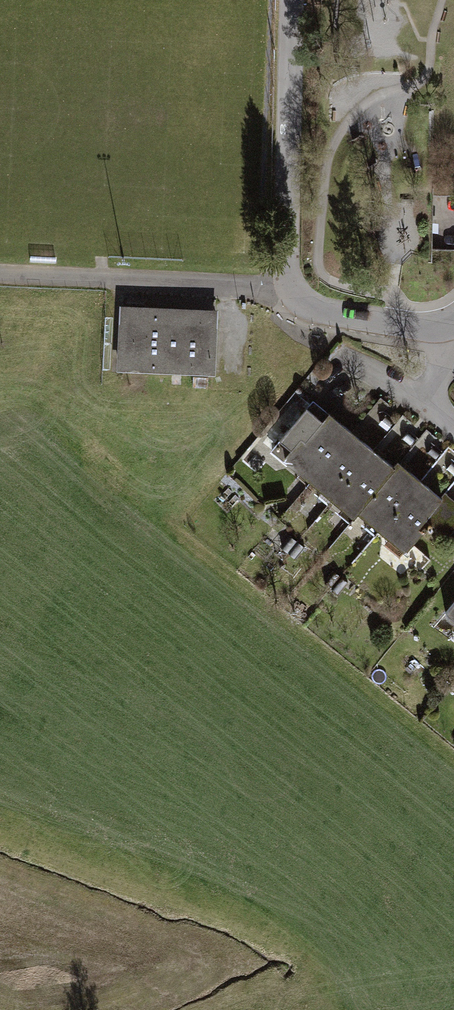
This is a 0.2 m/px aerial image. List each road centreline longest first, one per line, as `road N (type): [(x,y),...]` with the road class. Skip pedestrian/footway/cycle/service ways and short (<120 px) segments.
road 1 (unclassified): [(291,288),(0,275)]
road 2 (residential): [(291,288),(290,35)]
road 3 (residential): [(453,327),(317,311),(291,288)]

